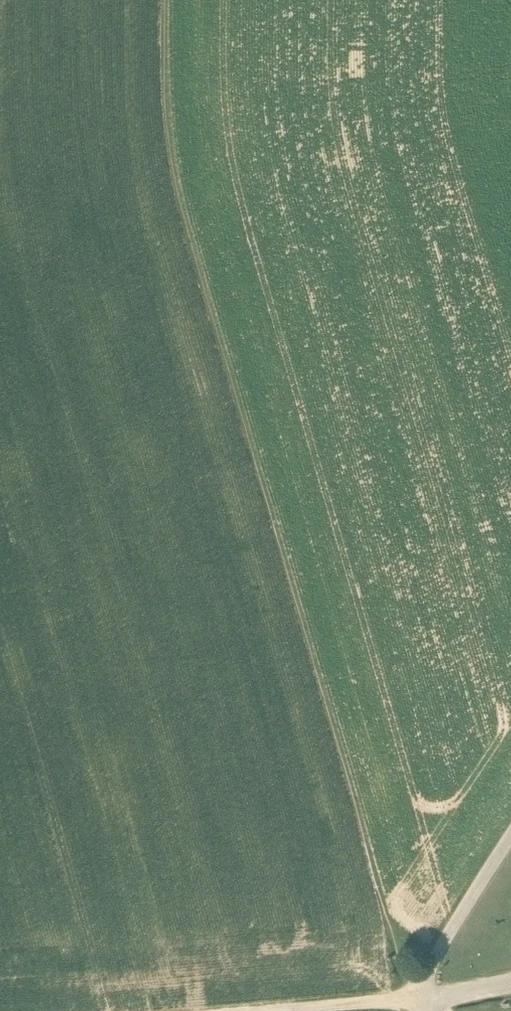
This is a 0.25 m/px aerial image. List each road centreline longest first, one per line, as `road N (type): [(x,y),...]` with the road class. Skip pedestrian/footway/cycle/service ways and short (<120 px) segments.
road 1 (unclassified): [(510,837),(430,967),(424,1000)]
road 2 (track): [(269,1010),(424,1000)]

